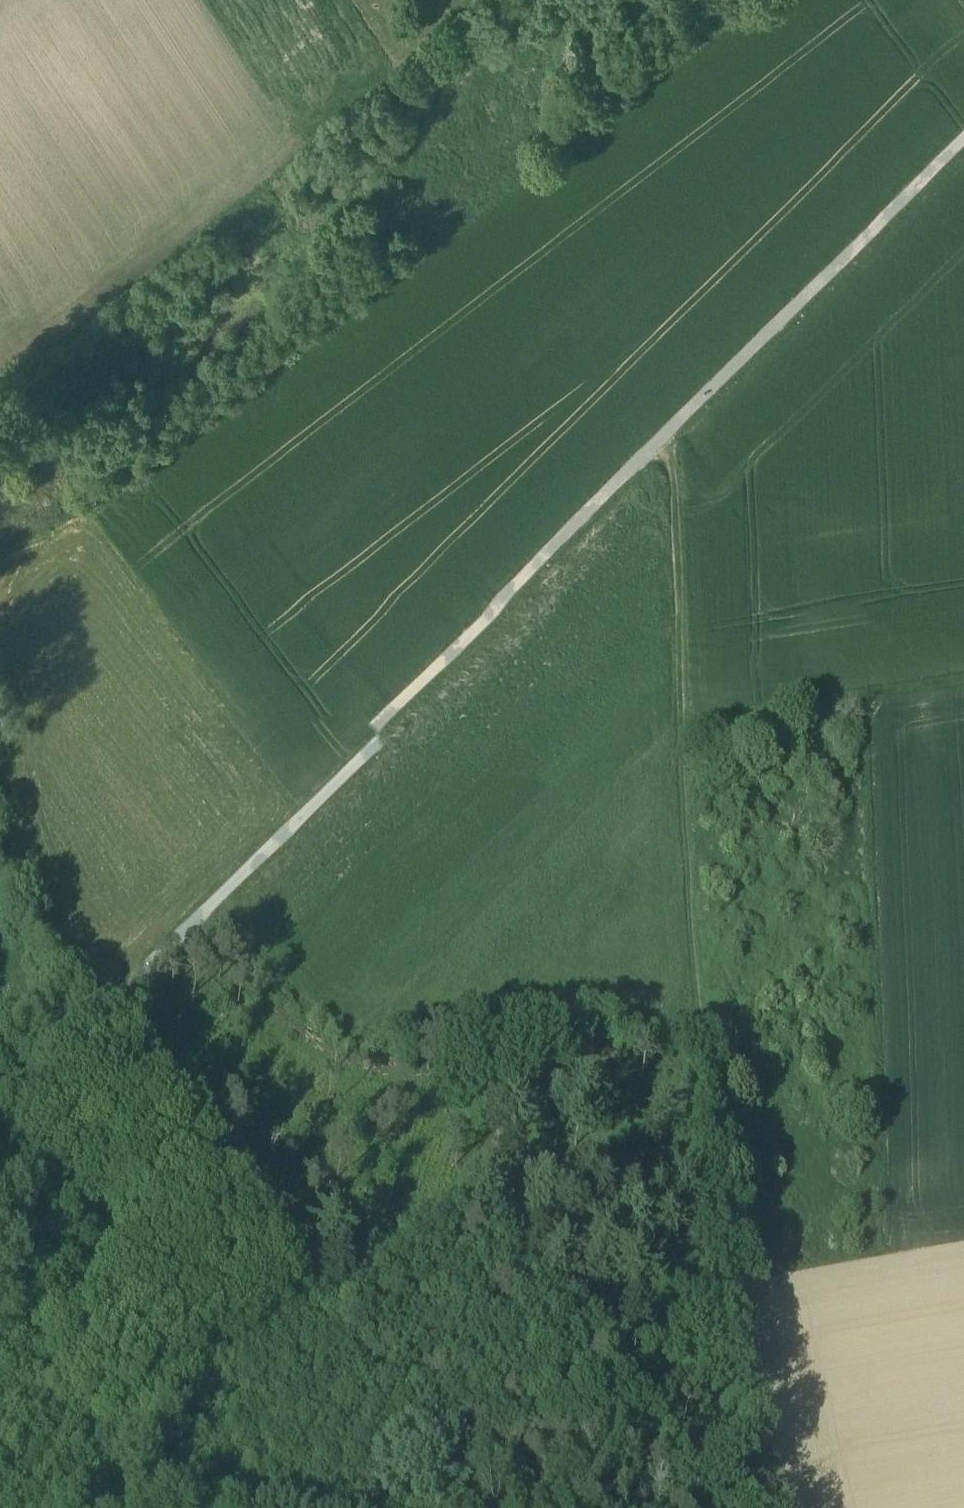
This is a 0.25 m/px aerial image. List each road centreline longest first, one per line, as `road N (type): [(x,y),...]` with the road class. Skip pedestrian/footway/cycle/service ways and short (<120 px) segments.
road 1 (track): [(0,1113),(367,767),(963,177)]
road 2 (track): [(779,1507),(737,1274),(686,498),(675,465)]
road 3 (track): [(698,726),(963,684)]

